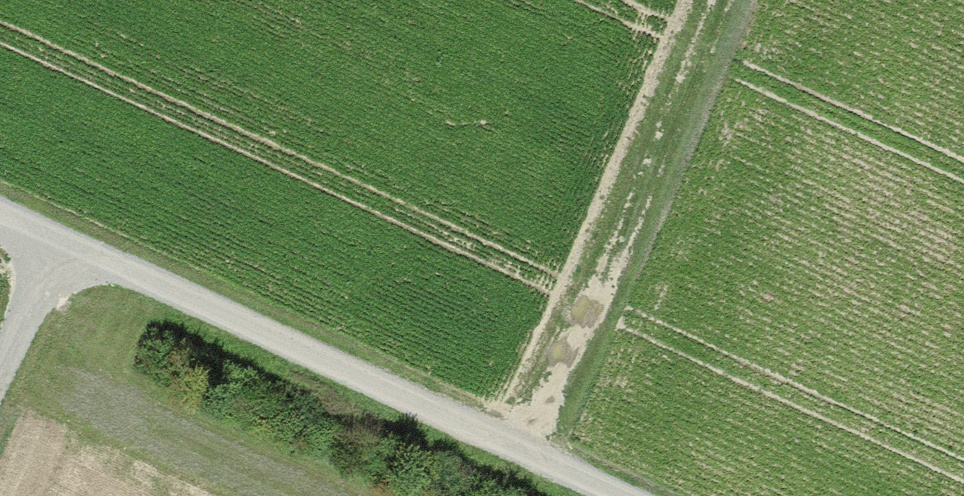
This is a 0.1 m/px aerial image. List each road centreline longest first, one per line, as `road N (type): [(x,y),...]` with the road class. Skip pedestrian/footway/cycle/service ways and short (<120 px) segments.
road 1 (track): [(0,224),(634,495)]
road 2 (track): [(716,0),(518,444)]
road 3 (track): [(54,248),(0,370)]

